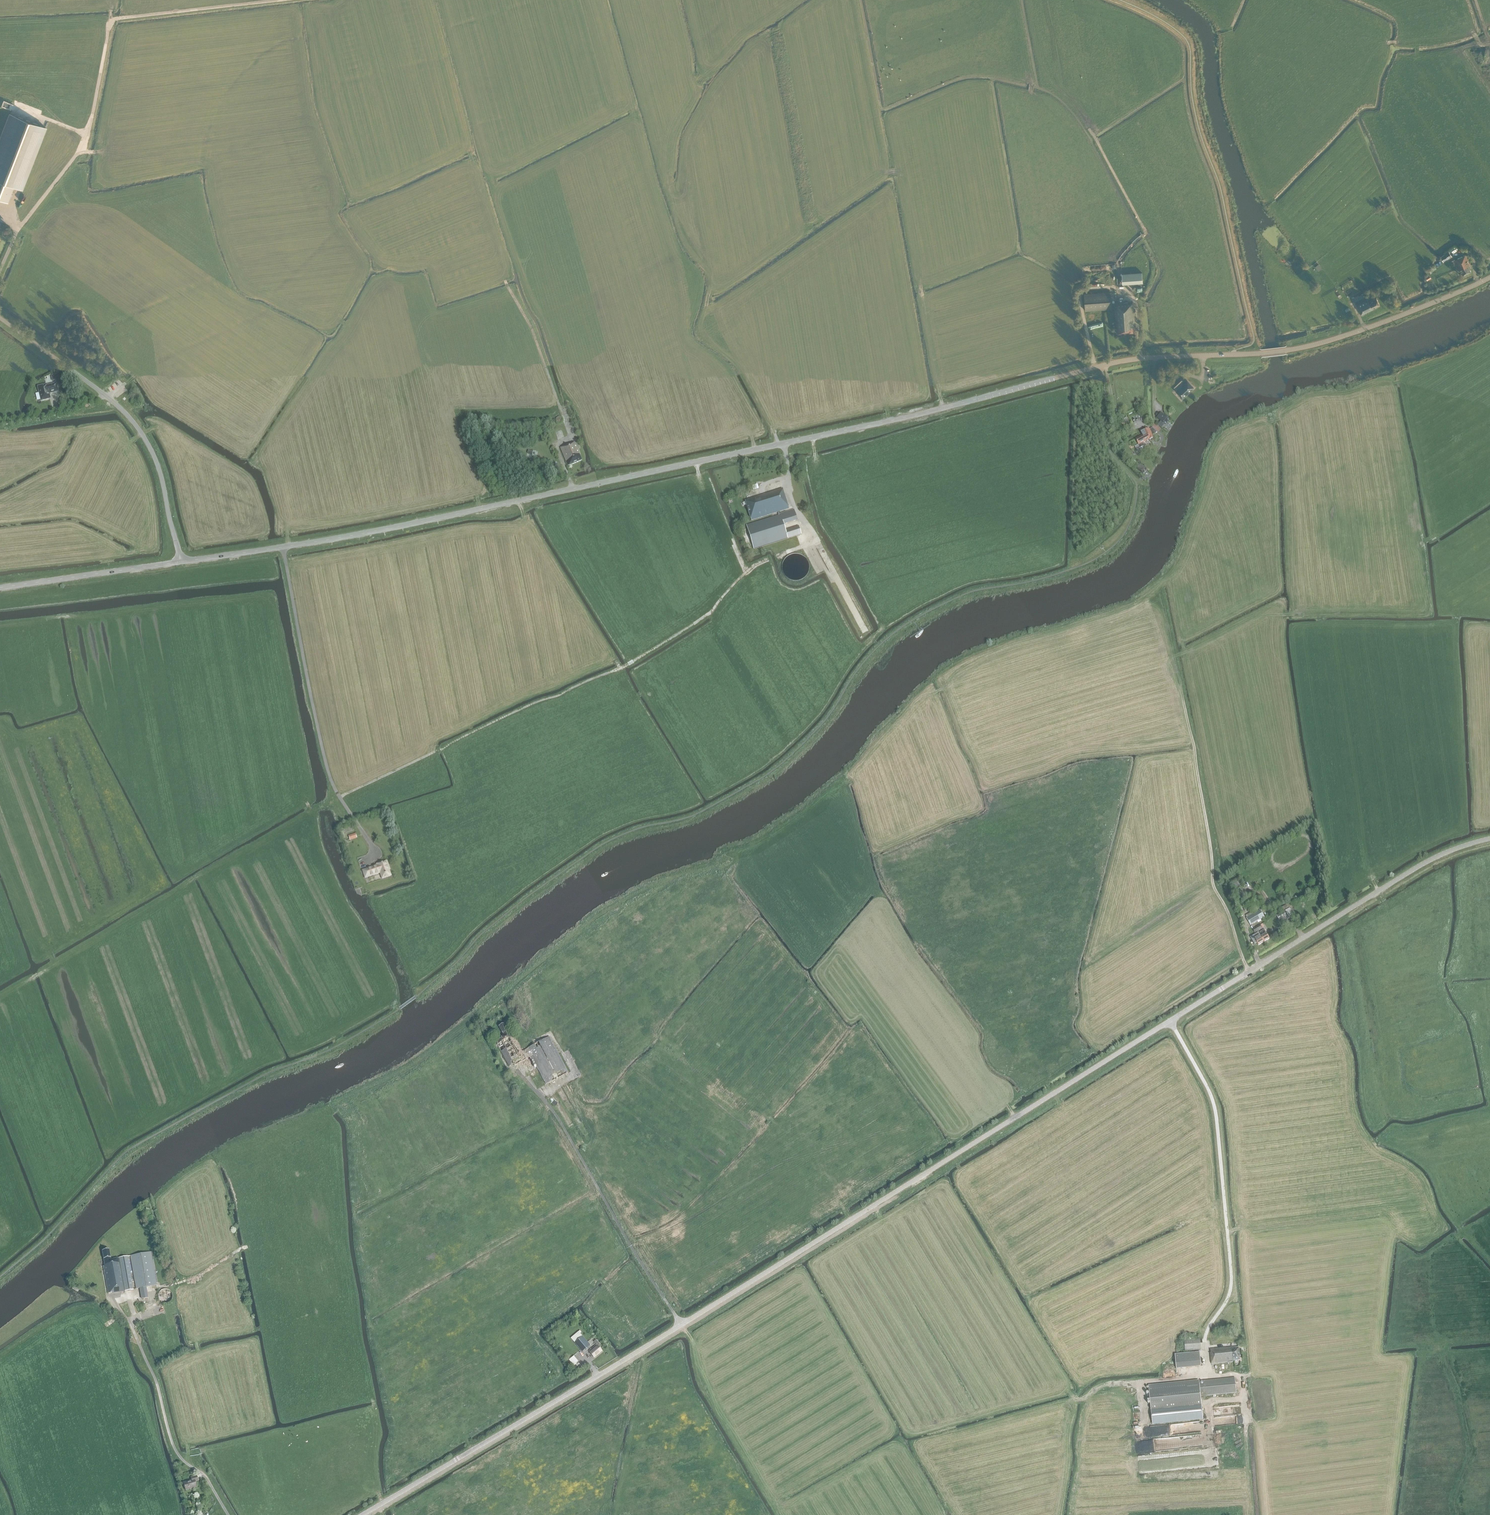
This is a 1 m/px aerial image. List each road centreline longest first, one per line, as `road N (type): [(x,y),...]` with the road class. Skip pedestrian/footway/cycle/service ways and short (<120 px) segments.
road 1 (secondary): [(180,561),(412,523),(874,424),(1124,360),(1307,346),(1489,277)]
road 2 (tertiary): [(362,1514),(1170,1020)]
road 3 (track): [(1164,589),(1215,883),(1249,972)]
road 4 (unclassified): [(1213,1376),(1205,1336),(1230,1279),(1215,1110),(1170,1020)]
road 5 (tertiary): [(1170,1020),(1426,861),(1489,838)]
road 6 (tertiary): [(180,561),(160,471),(140,431),(106,396),(0,318)]
road 7 (unclassified): [(228,1514),(172,1444),(156,1381),(116,1304)]
road 8 (secondary): [(0,587),(180,561)]

